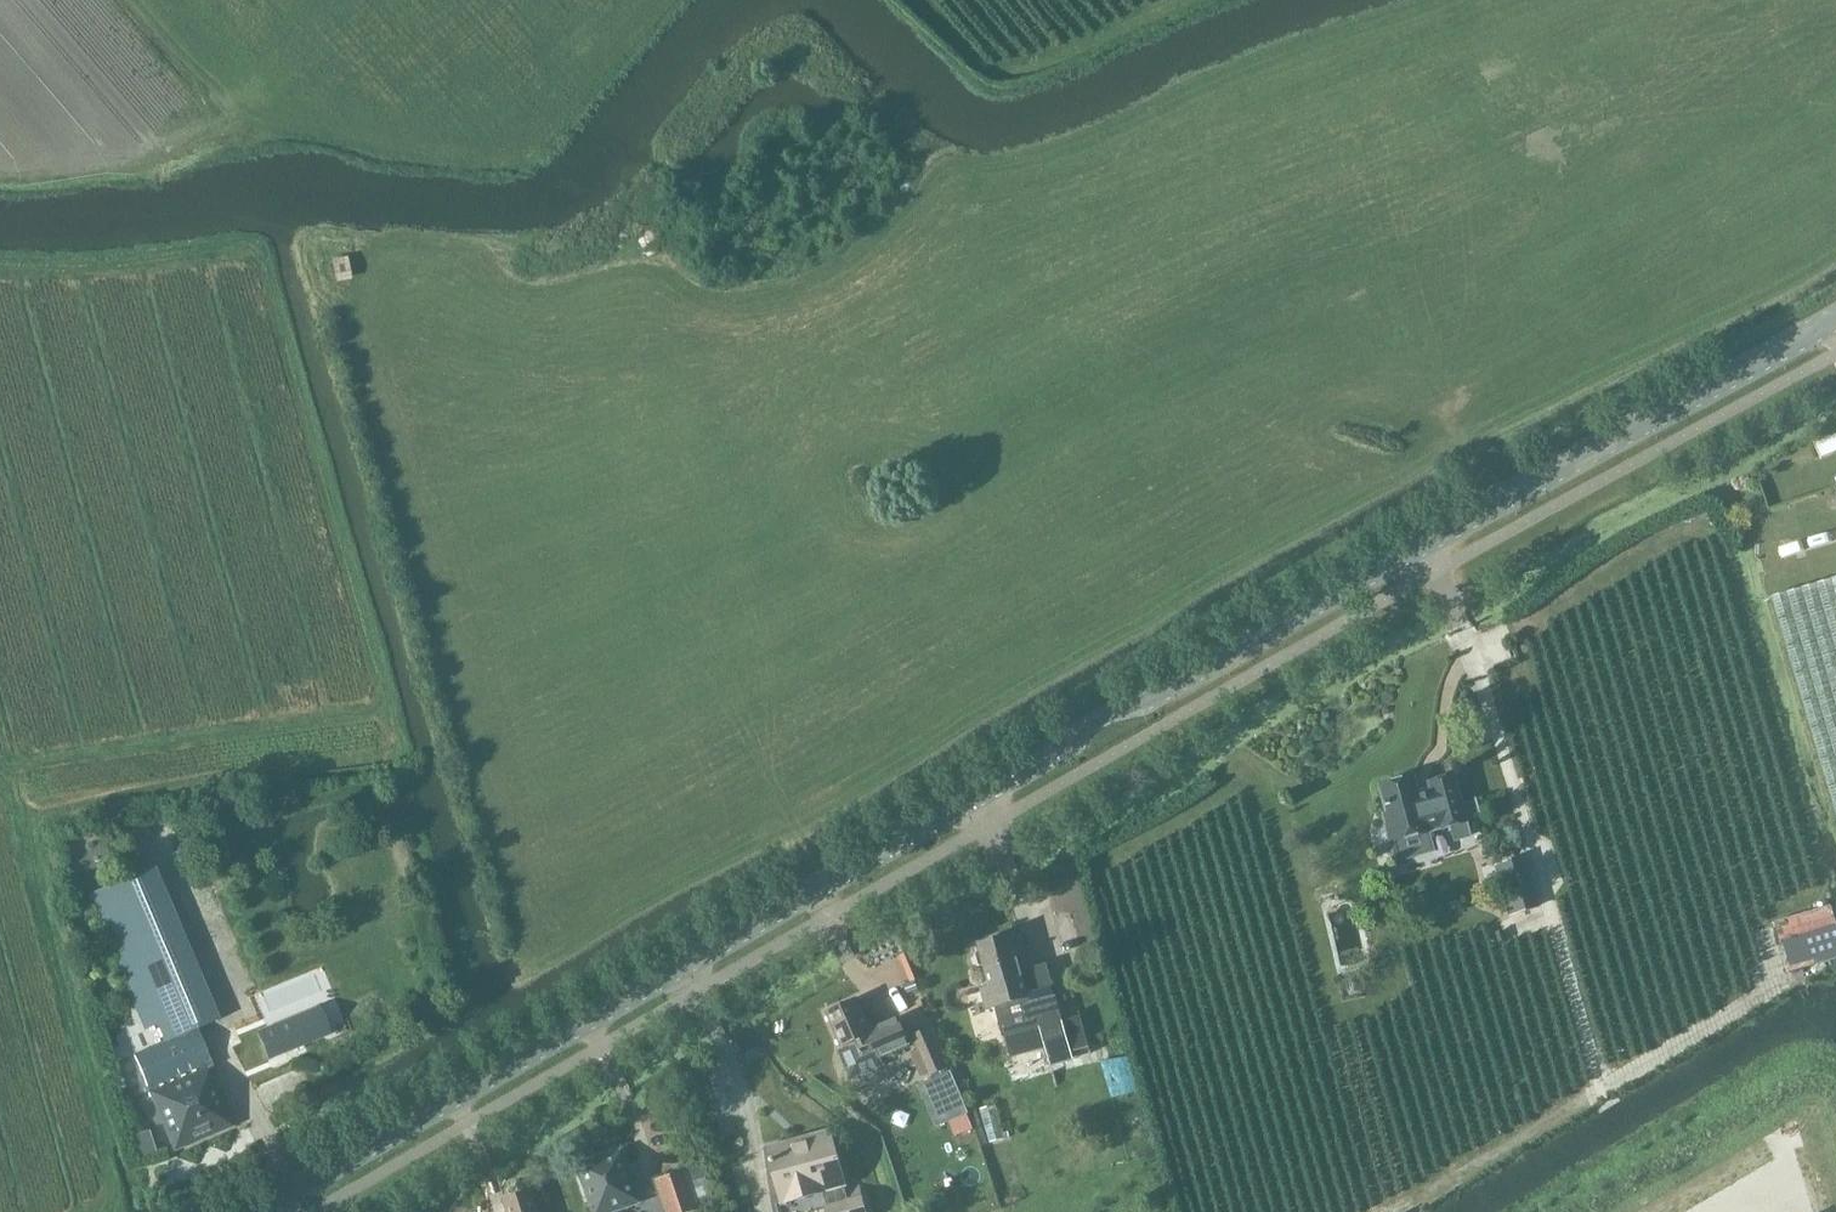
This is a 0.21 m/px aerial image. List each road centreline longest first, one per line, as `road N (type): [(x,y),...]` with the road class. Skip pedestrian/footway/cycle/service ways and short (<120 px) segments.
road 1 (tertiary): [(263,1211),(1326,600),(1835,320)]

